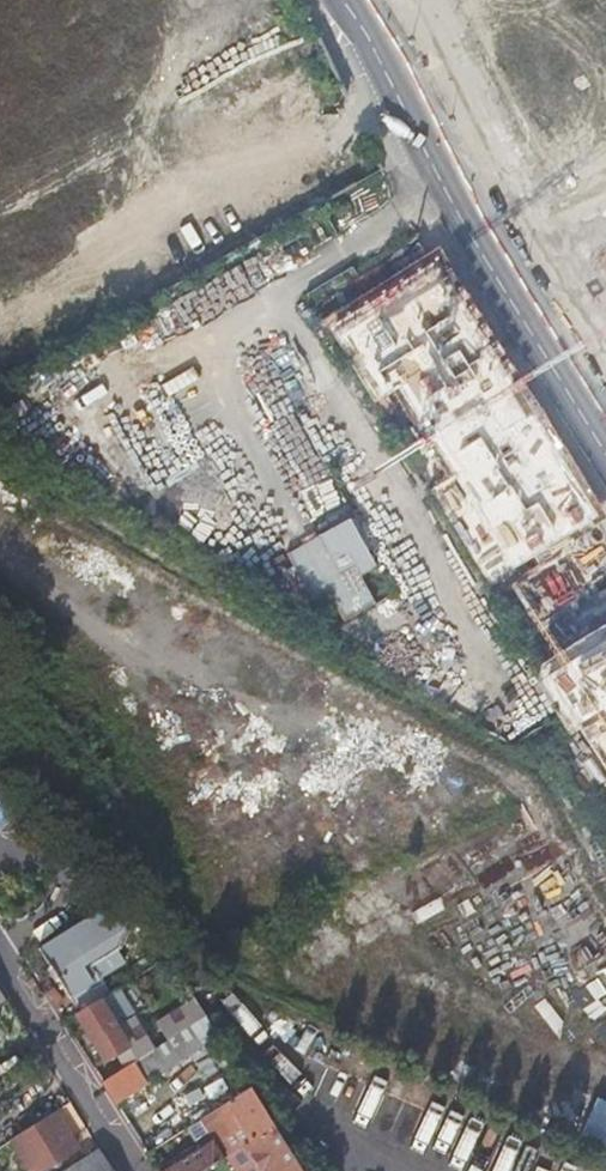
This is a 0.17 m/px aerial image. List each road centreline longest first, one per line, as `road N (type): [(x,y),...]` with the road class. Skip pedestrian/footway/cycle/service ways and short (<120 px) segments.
road 1 (residential): [(605,467),(446,220),(340,0)]
road 2 (residential): [(141,1170),(2,947)]
road 3 (residential): [(0,854),(25,855),(54,876),(57,898),(34,927)]

